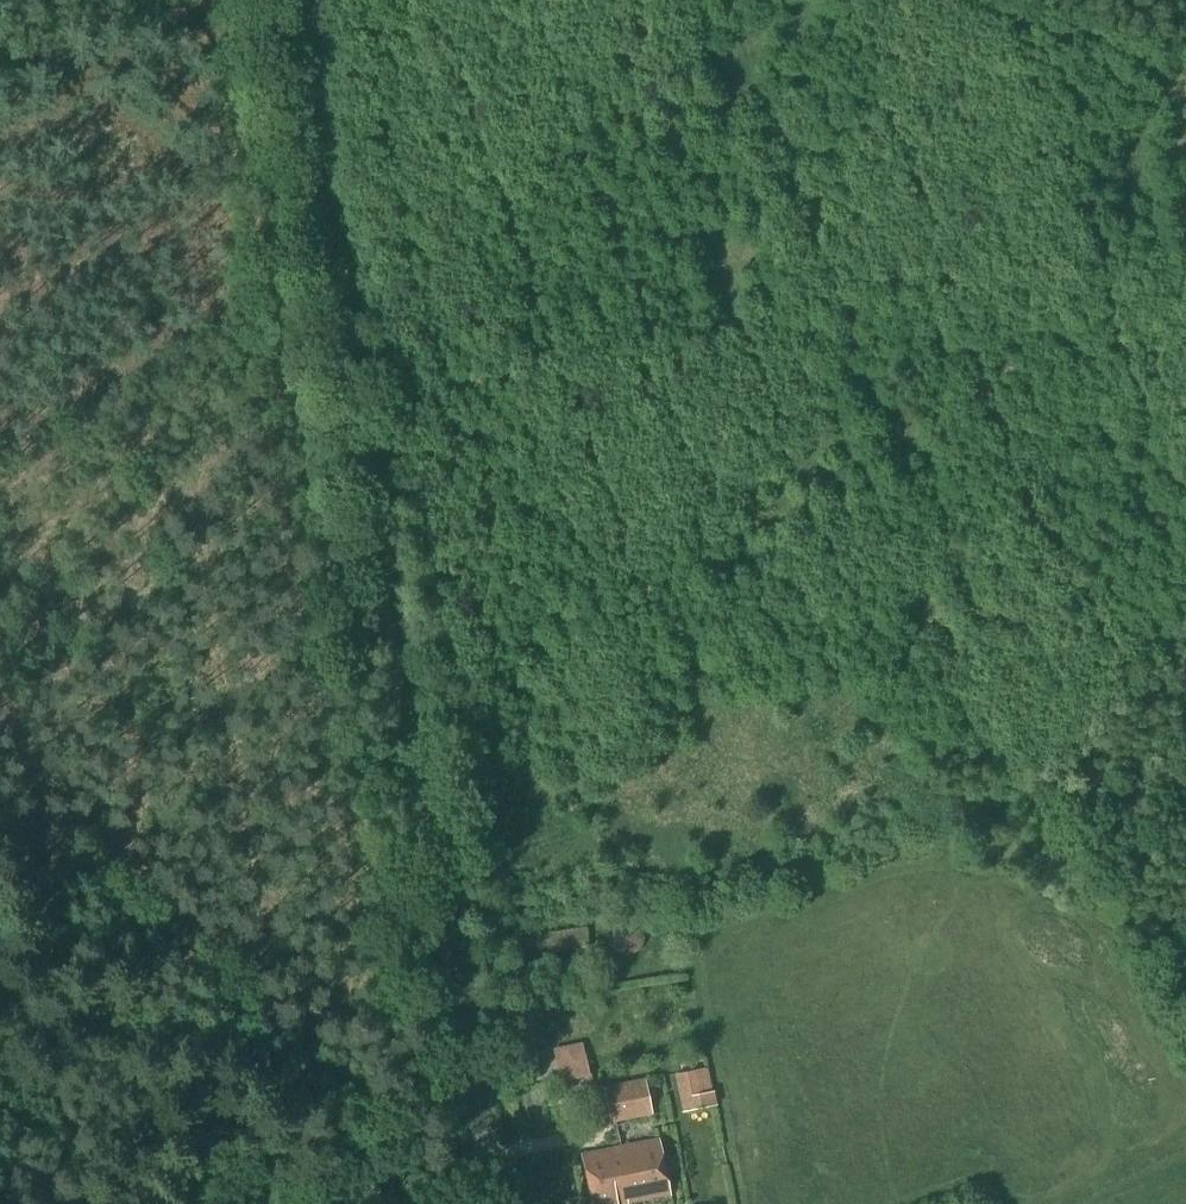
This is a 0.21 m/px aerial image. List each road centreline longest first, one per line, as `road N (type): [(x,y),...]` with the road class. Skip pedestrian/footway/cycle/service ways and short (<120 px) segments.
road 1 (unclassified): [(482,1203),(260,0)]

